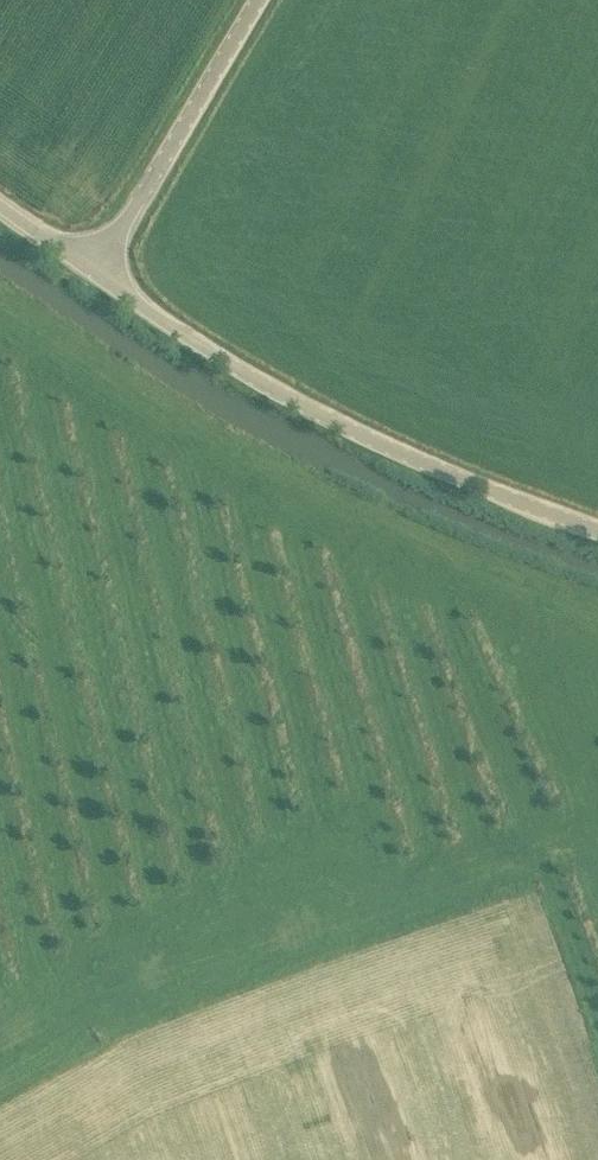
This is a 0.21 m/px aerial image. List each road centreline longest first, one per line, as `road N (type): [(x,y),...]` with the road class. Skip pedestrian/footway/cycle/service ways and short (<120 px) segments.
road 1 (unclassified): [(597,530),(359,435),(95,275)]
road 2 (unclassified): [(259,0),(95,275)]

